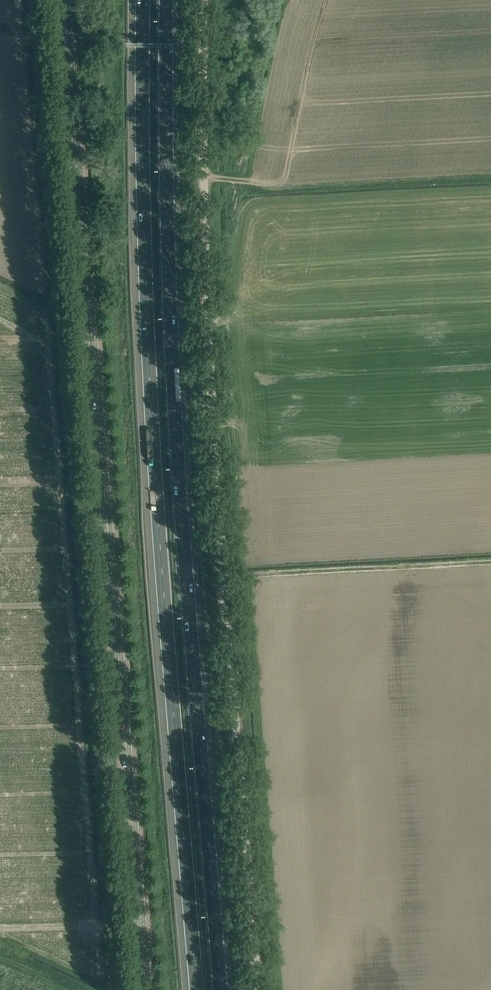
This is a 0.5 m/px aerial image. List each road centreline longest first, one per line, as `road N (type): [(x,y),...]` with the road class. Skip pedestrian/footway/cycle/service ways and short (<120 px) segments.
road 1 (tertiary): [(146,989),(63,0)]
road 2 (motorway): [(144,0),(147,436),(193,989)]
road 3 (unclassified): [(258,989),(217,486),(204,0)]
road 4 (motorway): [(223,989),(182,434),(170,0)]

